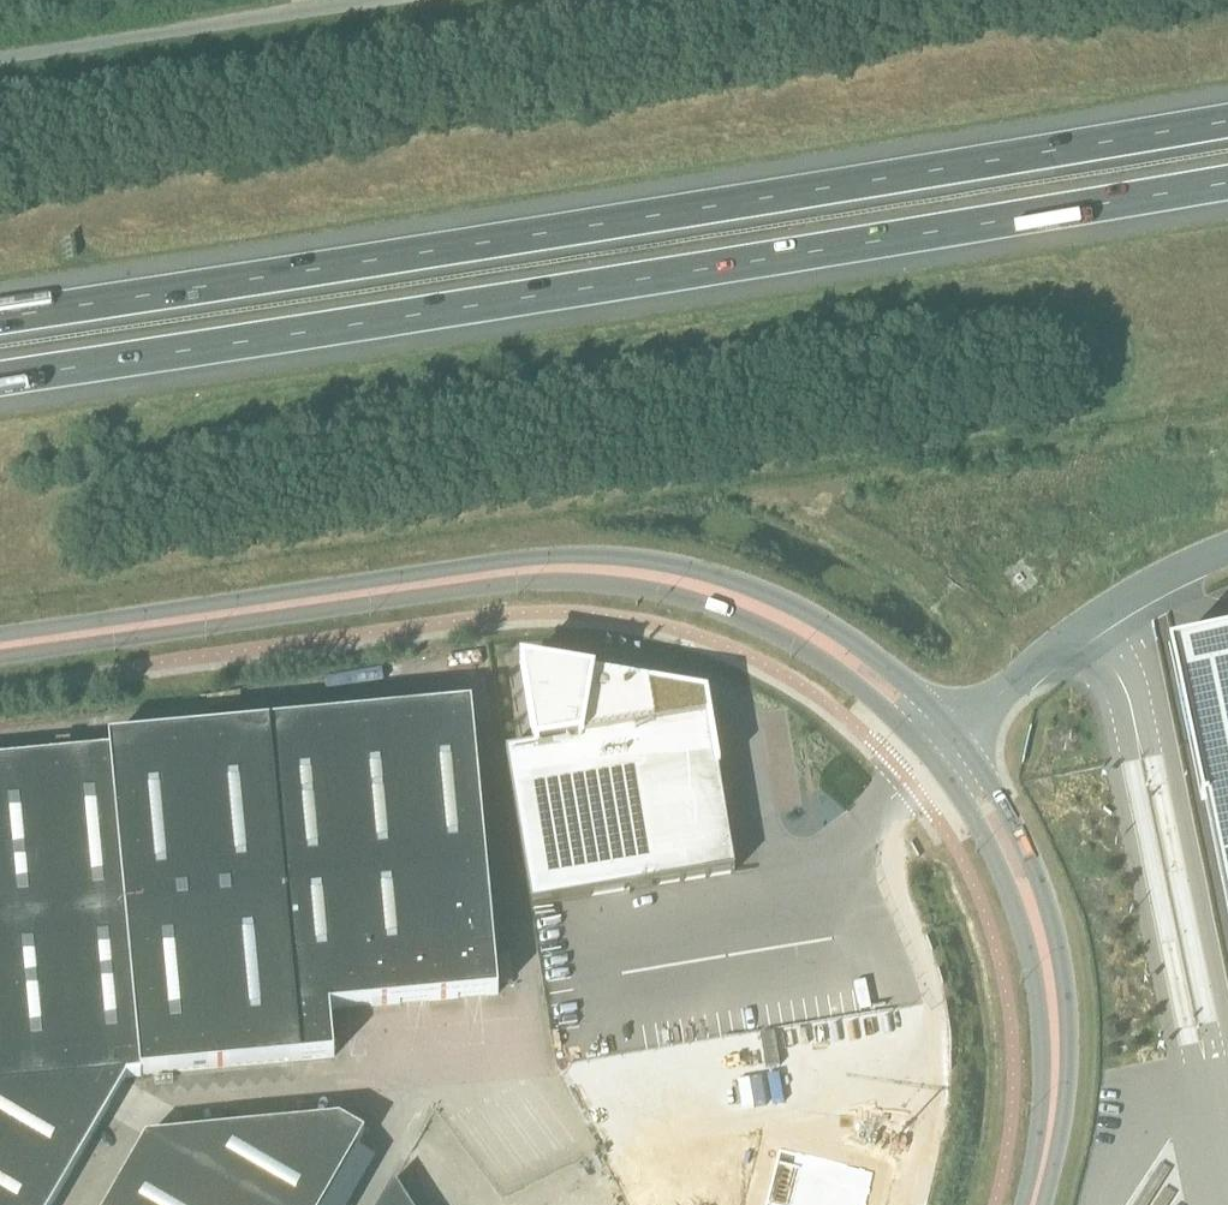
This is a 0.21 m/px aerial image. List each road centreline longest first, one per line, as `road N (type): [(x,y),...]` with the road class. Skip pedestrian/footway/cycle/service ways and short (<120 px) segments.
road 1 (motorway): [(1227,121),(538,235),(0,312)]
road 2 (motorway): [(0,374),(1227,184)]
road 3 (tertiary): [(954,729),(877,659),(773,597),(690,569),(615,558),(524,560),(0,638)]
road 4 (tertiary): [(0,660),(503,586),(618,586),(732,615),(814,655),(870,696),(930,756)]
road 5 (tertiary): [(1047,1204),(1070,1101),(1064,954),(1012,816),(954,729)]
road 6 (tertiary): [(930,756),(1000,863),(1031,949),(1046,1071),(1026,1204)]
road 7 (unclassified): [(930,756),(837,855),(793,885),(574,924)]
road 8 (unclassified): [(954,729),(1119,605),(1227,548)]

